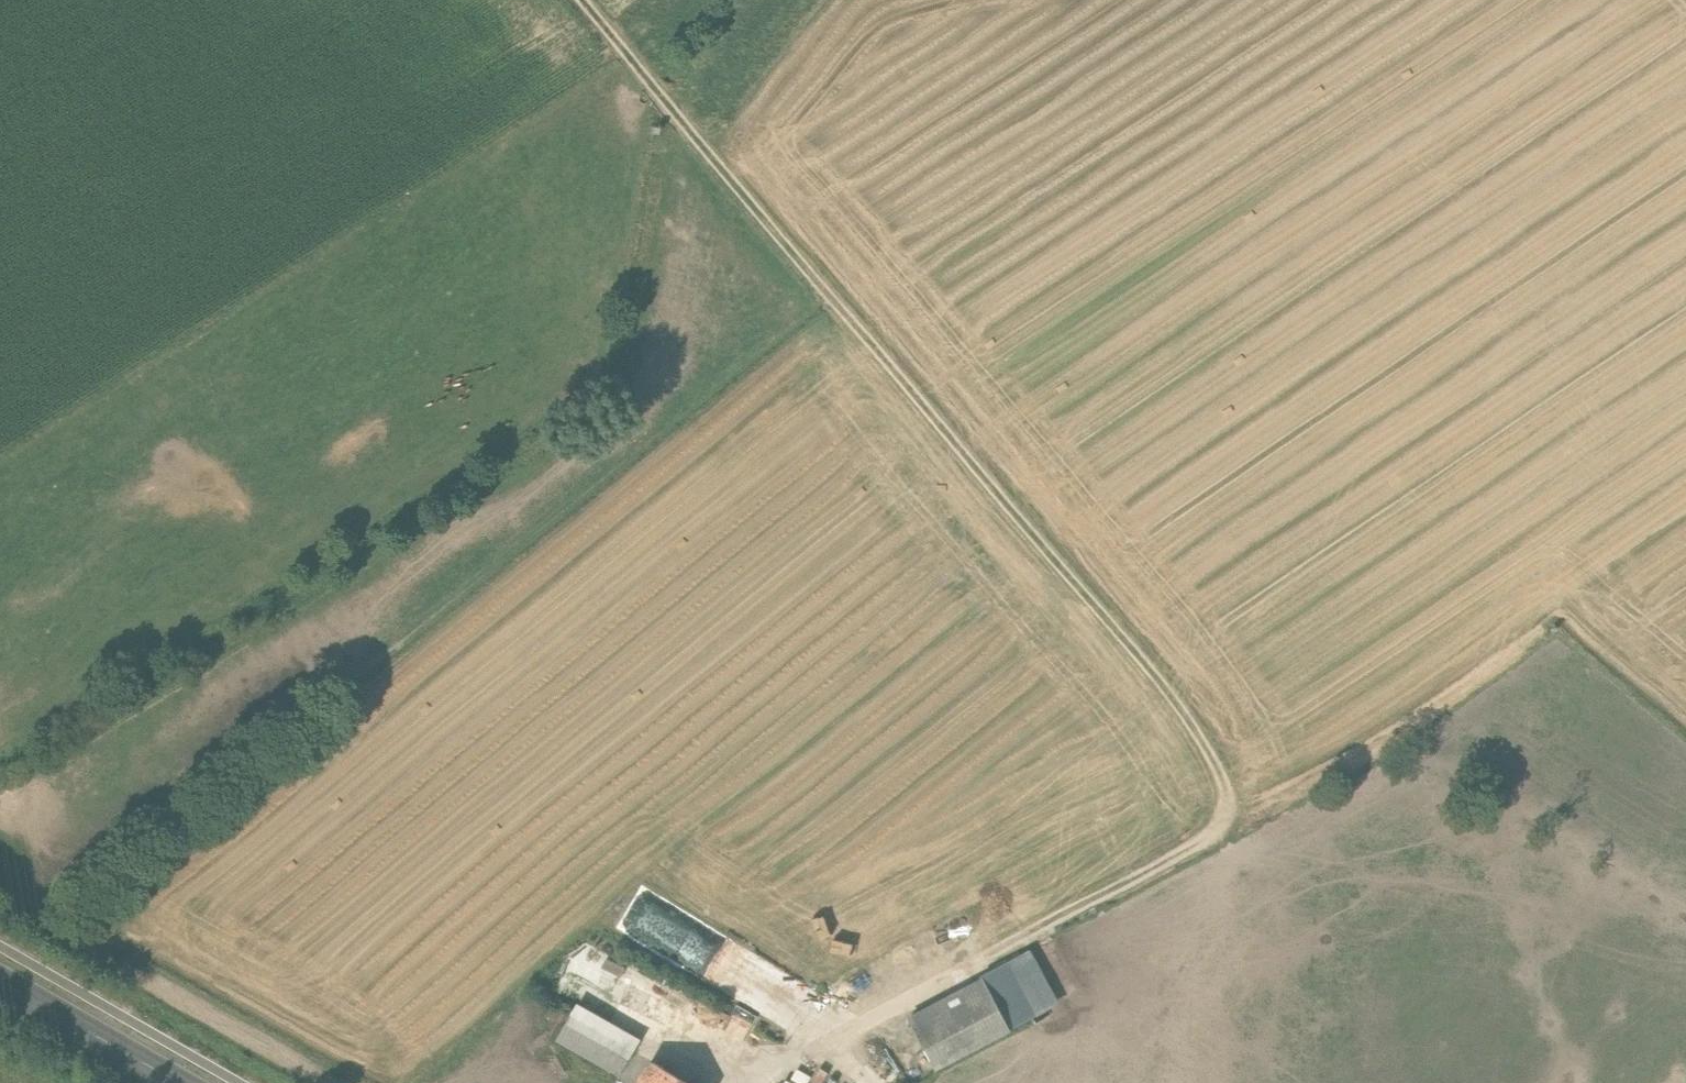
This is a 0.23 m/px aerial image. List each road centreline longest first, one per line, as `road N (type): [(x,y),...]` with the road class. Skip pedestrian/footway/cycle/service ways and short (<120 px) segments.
road 1 (secondary): [(0,980),(179,1082)]

